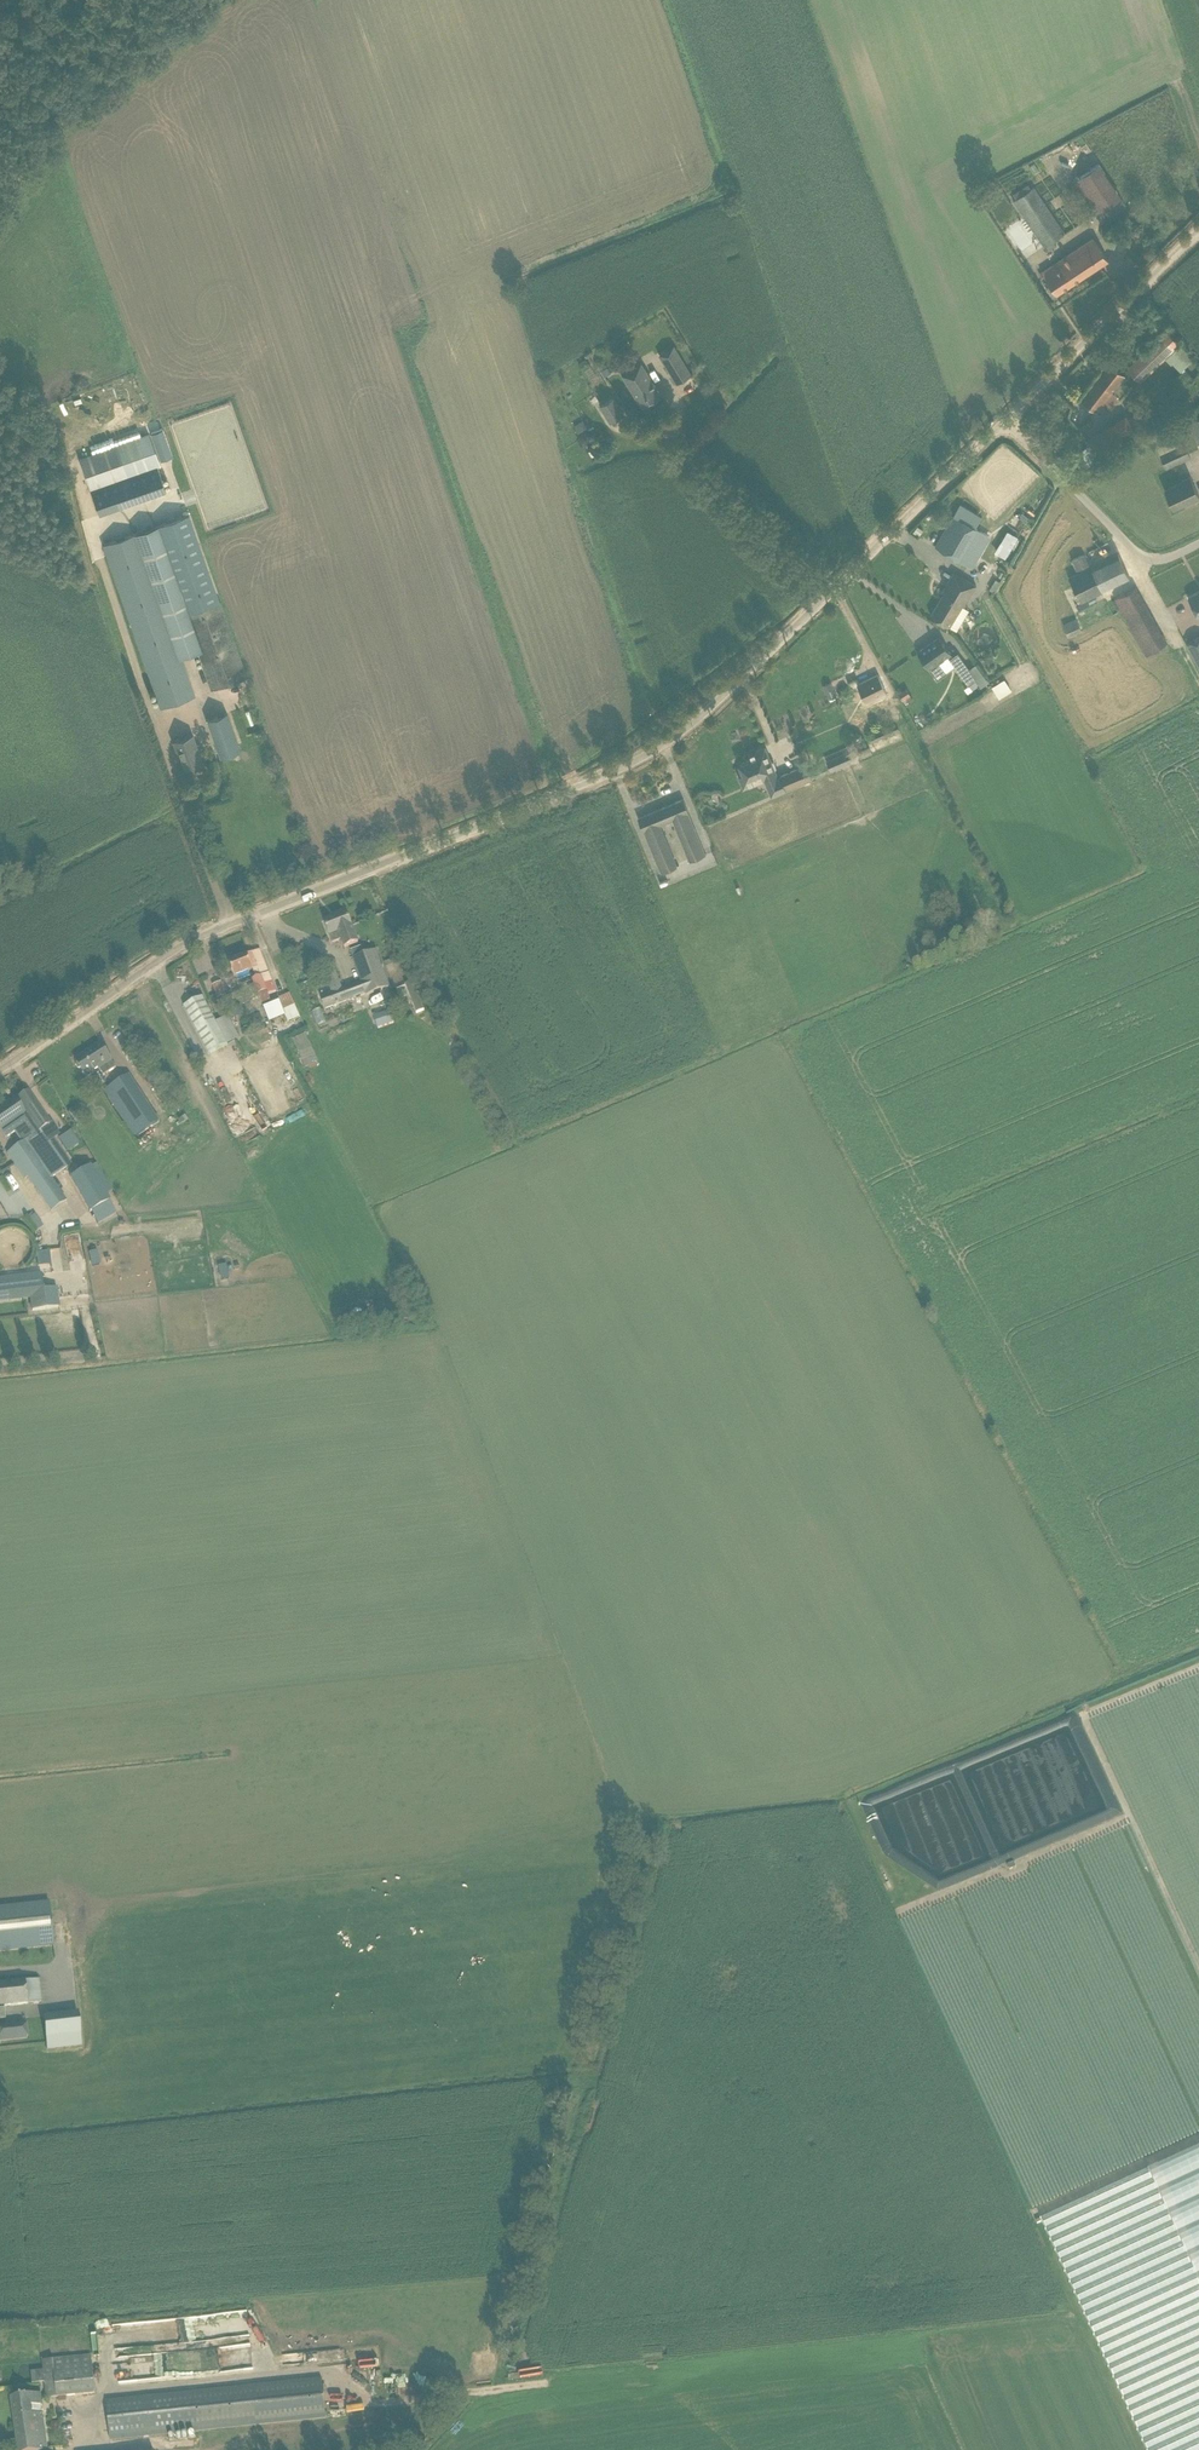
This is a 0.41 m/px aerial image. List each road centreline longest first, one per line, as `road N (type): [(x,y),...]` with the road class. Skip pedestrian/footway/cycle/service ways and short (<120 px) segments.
road 1 (unclassified): [(0,1070),(196,940),(616,771),(674,738),(1004,417)]
road 2 (unclassified): [(1004,417),(1198,228)]
road 3 (residential): [(1004,417),(1145,558),(1198,540)]

